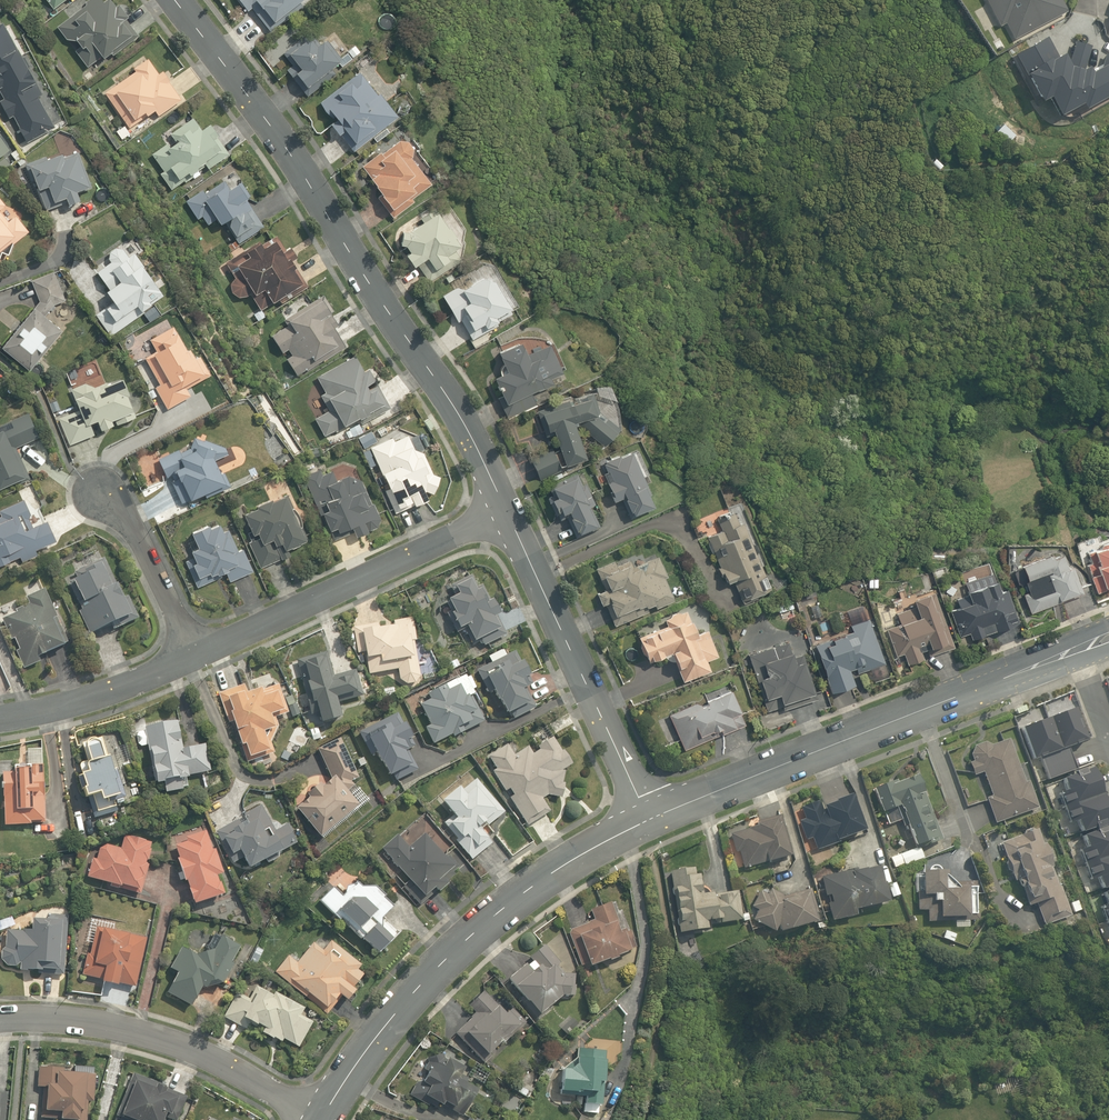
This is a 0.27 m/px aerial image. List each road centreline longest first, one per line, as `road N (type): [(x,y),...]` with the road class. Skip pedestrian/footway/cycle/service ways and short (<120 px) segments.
road 1 (residential): [(506,511),(466,425),(296,147),(186,0)]
road 2 (tertiary): [(1108,638),(648,820)]
road 3 (tertiary): [(648,820),(554,872),(484,923),(395,1013),(322,1119)]
road 4 (residential): [(322,1119),(208,1056),(92,1029),(0,1027)]
road 5 (residential): [(648,820),(506,511)]
road 6 (residential): [(506,511),(199,655)]
road 7 (residential): [(199,655),(44,712),(0,719)]
road 8 (residential): [(199,655),(127,522),(100,495)]

